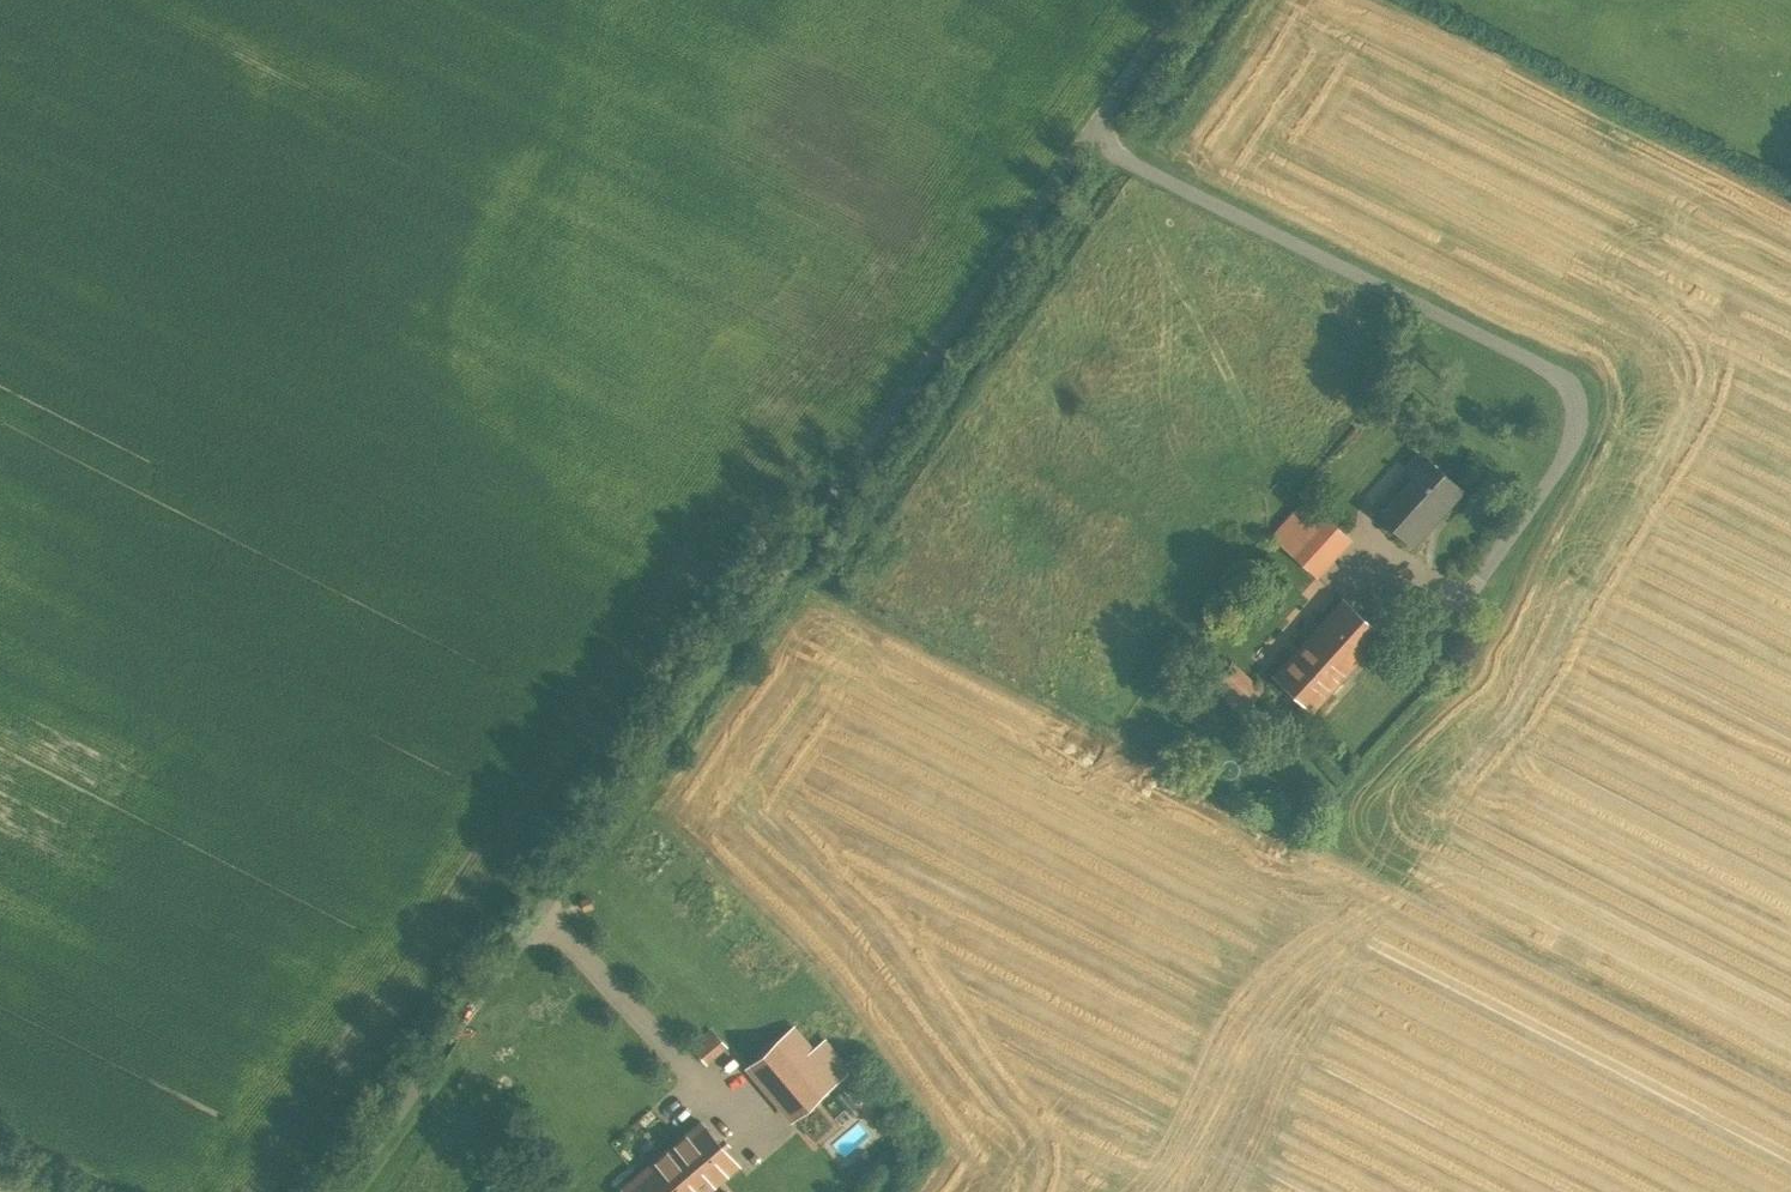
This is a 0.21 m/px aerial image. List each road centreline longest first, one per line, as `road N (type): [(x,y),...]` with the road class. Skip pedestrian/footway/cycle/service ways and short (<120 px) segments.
road 1 (unclassified): [(1178,0),(344,1191)]
road 2 (track): [(1087,128),(1545,364)]

